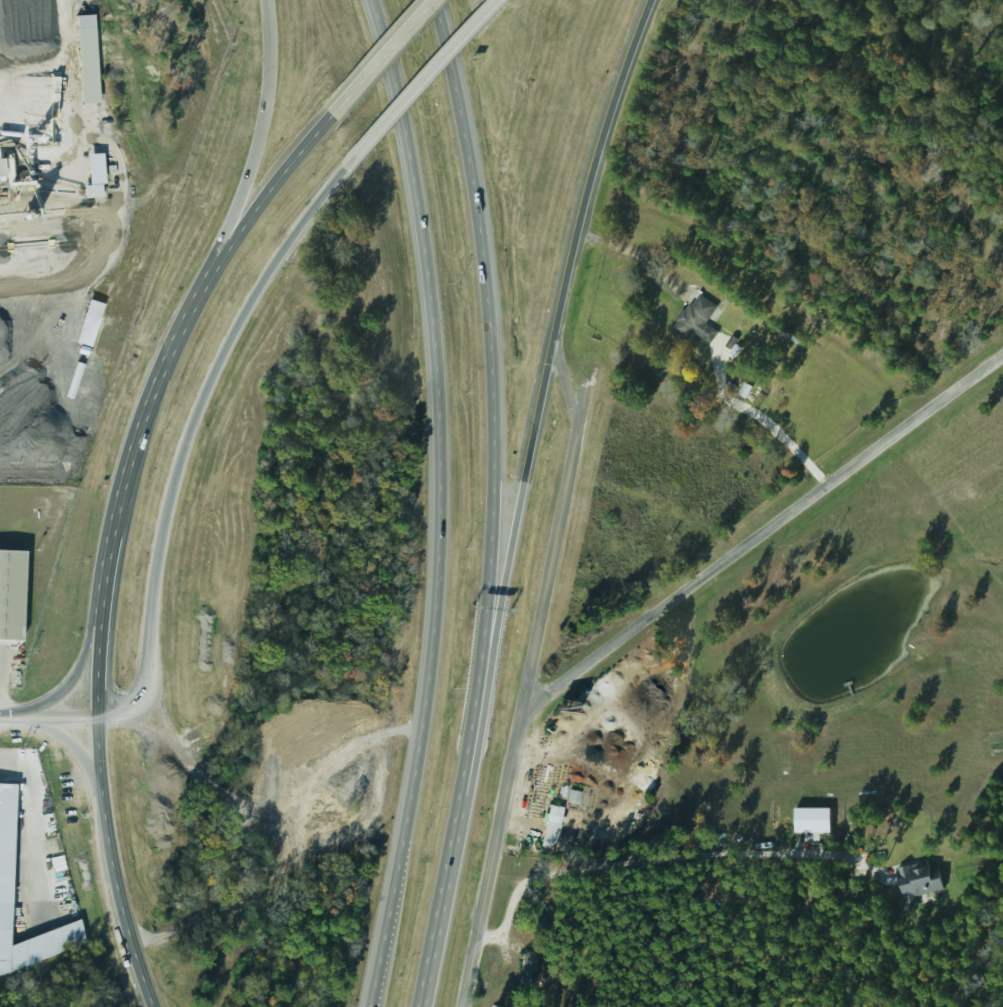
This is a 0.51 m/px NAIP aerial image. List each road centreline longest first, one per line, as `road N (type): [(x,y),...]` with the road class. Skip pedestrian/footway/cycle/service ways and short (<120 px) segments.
road 1 (trunk): [(454,809),(470,776),(576,206),(643,0)]
road 2 (motorway): [(454,809),(481,634),(491,401),(473,199),(431,0)]
road 3 (motorway): [(371,0),(421,235),(435,385),(433,618),(406,804)]
road 4 (primary): [(94,717),(126,709),(141,692),(167,494),(211,373),(298,222),(374,130)]
road 5 (primary): [(332,109),(231,239),(156,386),(115,518),(94,717)]
road 6 (residential): [(462,1006),(592,359)]
road 7 (residential): [(525,708),(1002,353)]
road 8 (primary): [(264,0),(267,73),(255,145),(198,294)]
road 9 (primary): [(94,717),(113,881),(151,1006)]
road 10 (trunk): [(406,804),(367,1006)]
road 11 (primary): [(107,562),(72,673),(38,701),(0,713)]
road 12 (trunk): [(418,1006),(454,809)]
road 13 (primary): [(374,130),(492,0)]
road 14 (primary): [(432,0),(332,109)]
road 15 (primary): [(18,716),(68,744),(101,803)]

